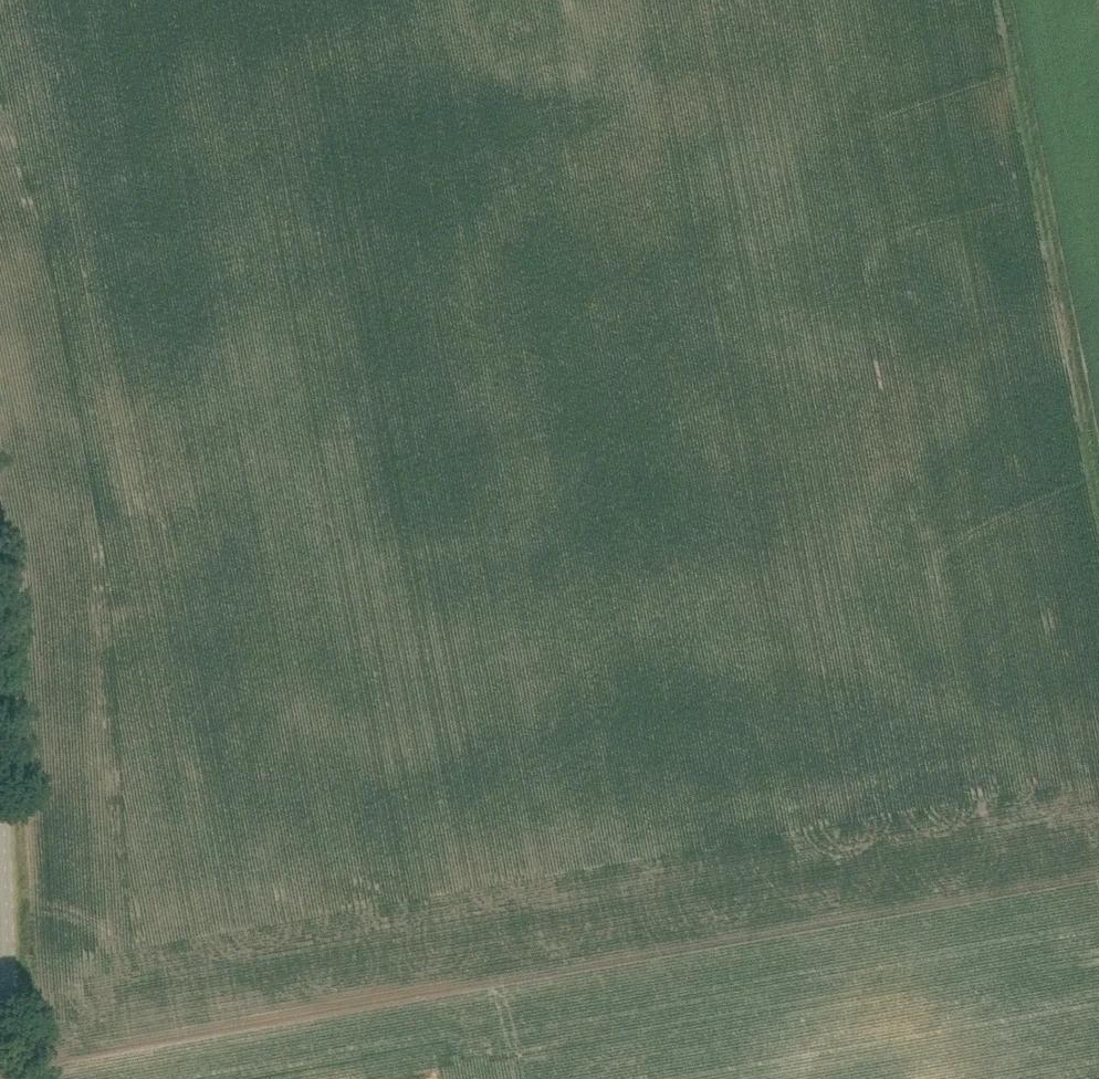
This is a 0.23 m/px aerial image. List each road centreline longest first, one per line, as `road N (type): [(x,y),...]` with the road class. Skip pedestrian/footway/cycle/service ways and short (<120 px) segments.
road 1 (tertiary): [(3,1078),(0,811)]

